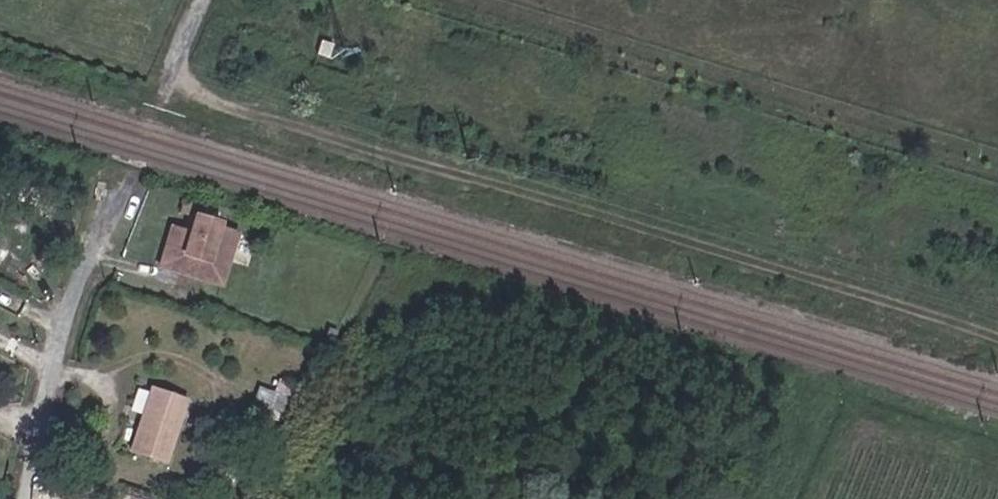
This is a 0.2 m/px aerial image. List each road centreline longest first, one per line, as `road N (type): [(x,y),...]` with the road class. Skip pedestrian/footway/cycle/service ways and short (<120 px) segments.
road 1 (residential): [(23,498),(73,299),(128,187)]

